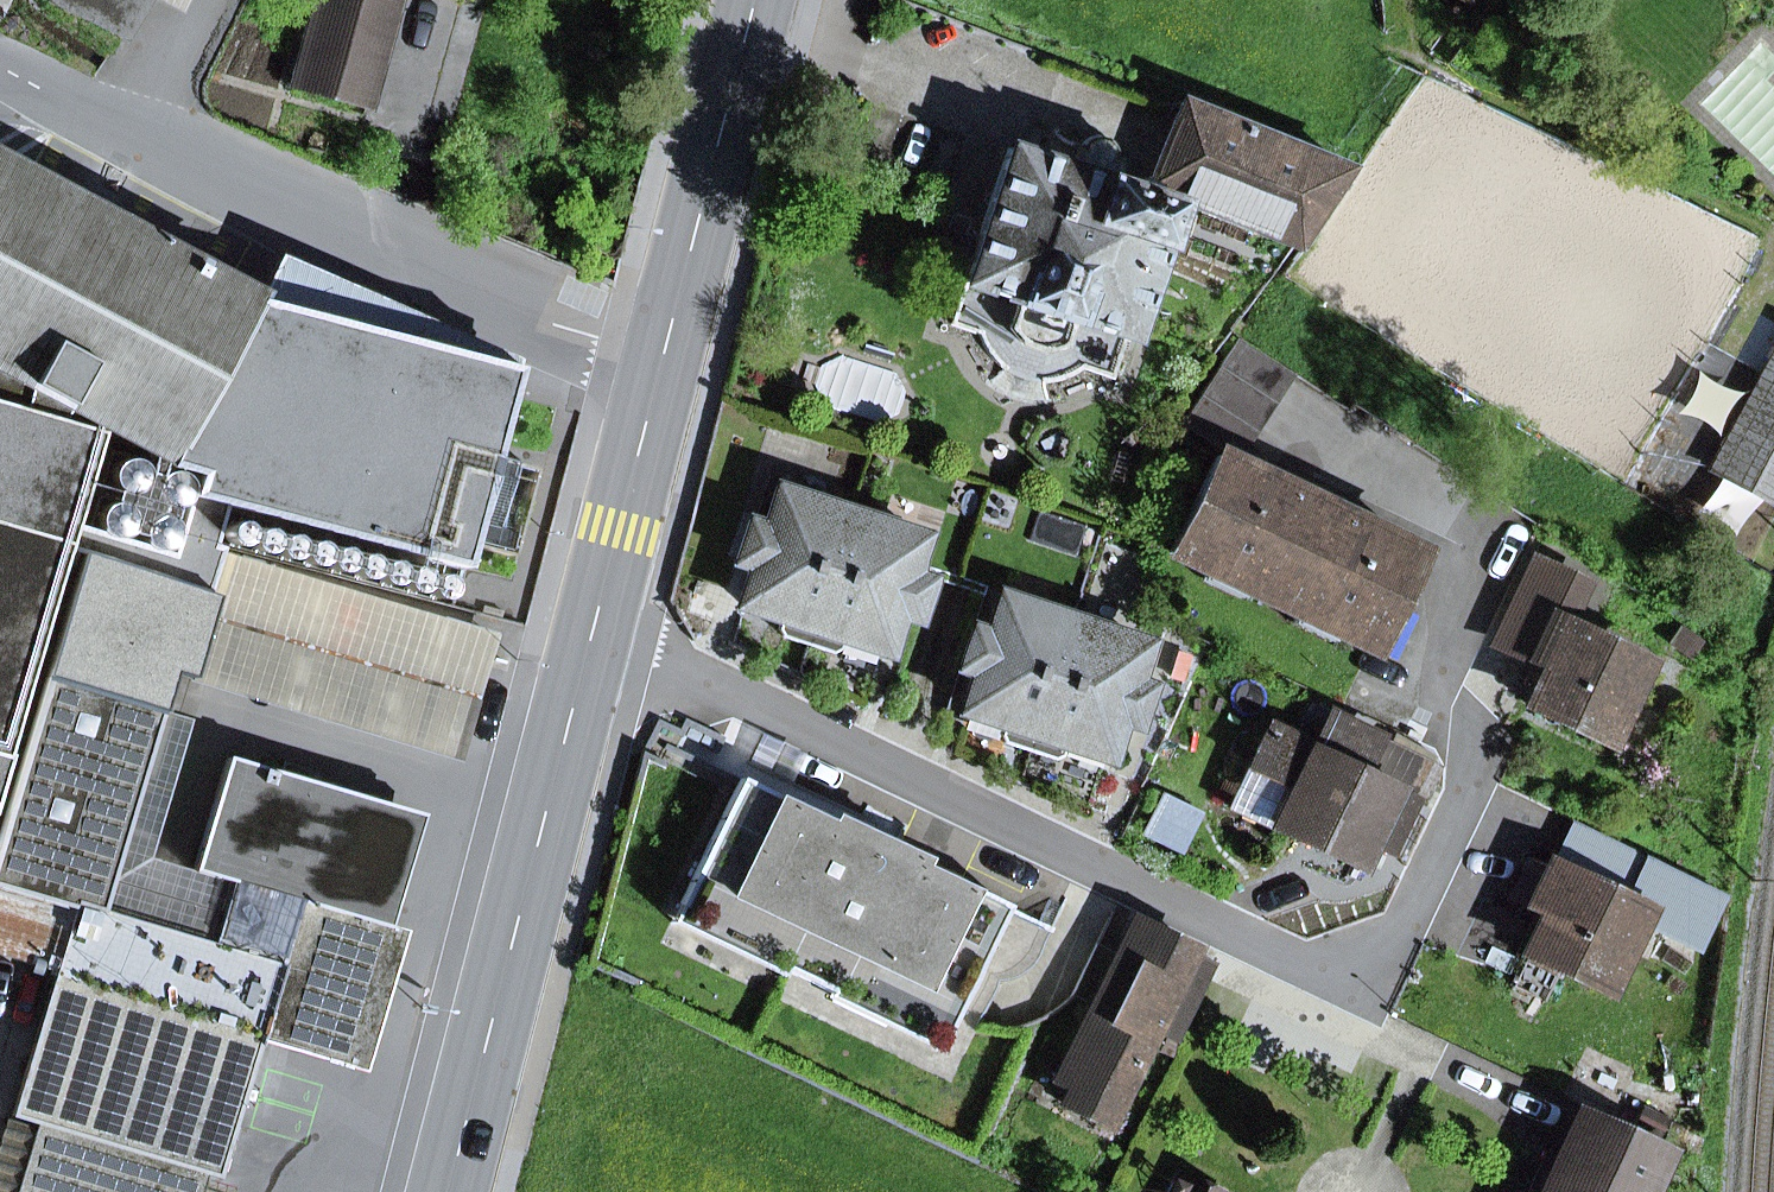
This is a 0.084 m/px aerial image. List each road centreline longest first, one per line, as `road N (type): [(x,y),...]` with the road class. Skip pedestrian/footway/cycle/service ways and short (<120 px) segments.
road 1 (residential): [(594,630),(1365,994),(1490,745)]
road 2 (residential): [(662,365),(383,250),(0,73)]
road 3 (primary): [(594,630),(449,1191)]
road 4 (primary): [(756,0),(662,365)]
road 5 (primary): [(662,365),(594,630)]

